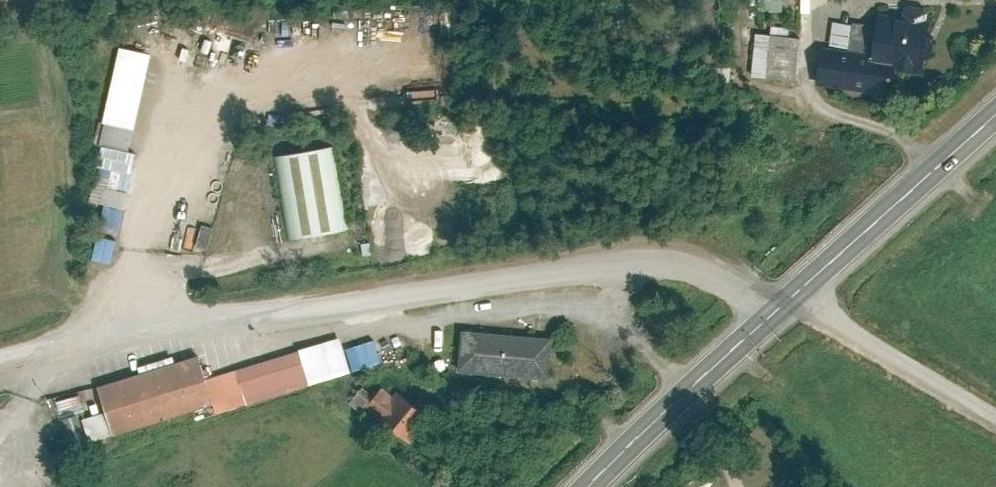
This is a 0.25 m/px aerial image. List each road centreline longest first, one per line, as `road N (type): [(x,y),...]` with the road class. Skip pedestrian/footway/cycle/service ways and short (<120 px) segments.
road 1 (unclassified): [(770,318),(694,266),(655,263),(143,325),(0,362)]
road 2 (secondary): [(995,116),(793,297)]
road 3 (secondary): [(770,318),(590,486)]
road 4 (unclassified): [(793,297),(995,415)]

